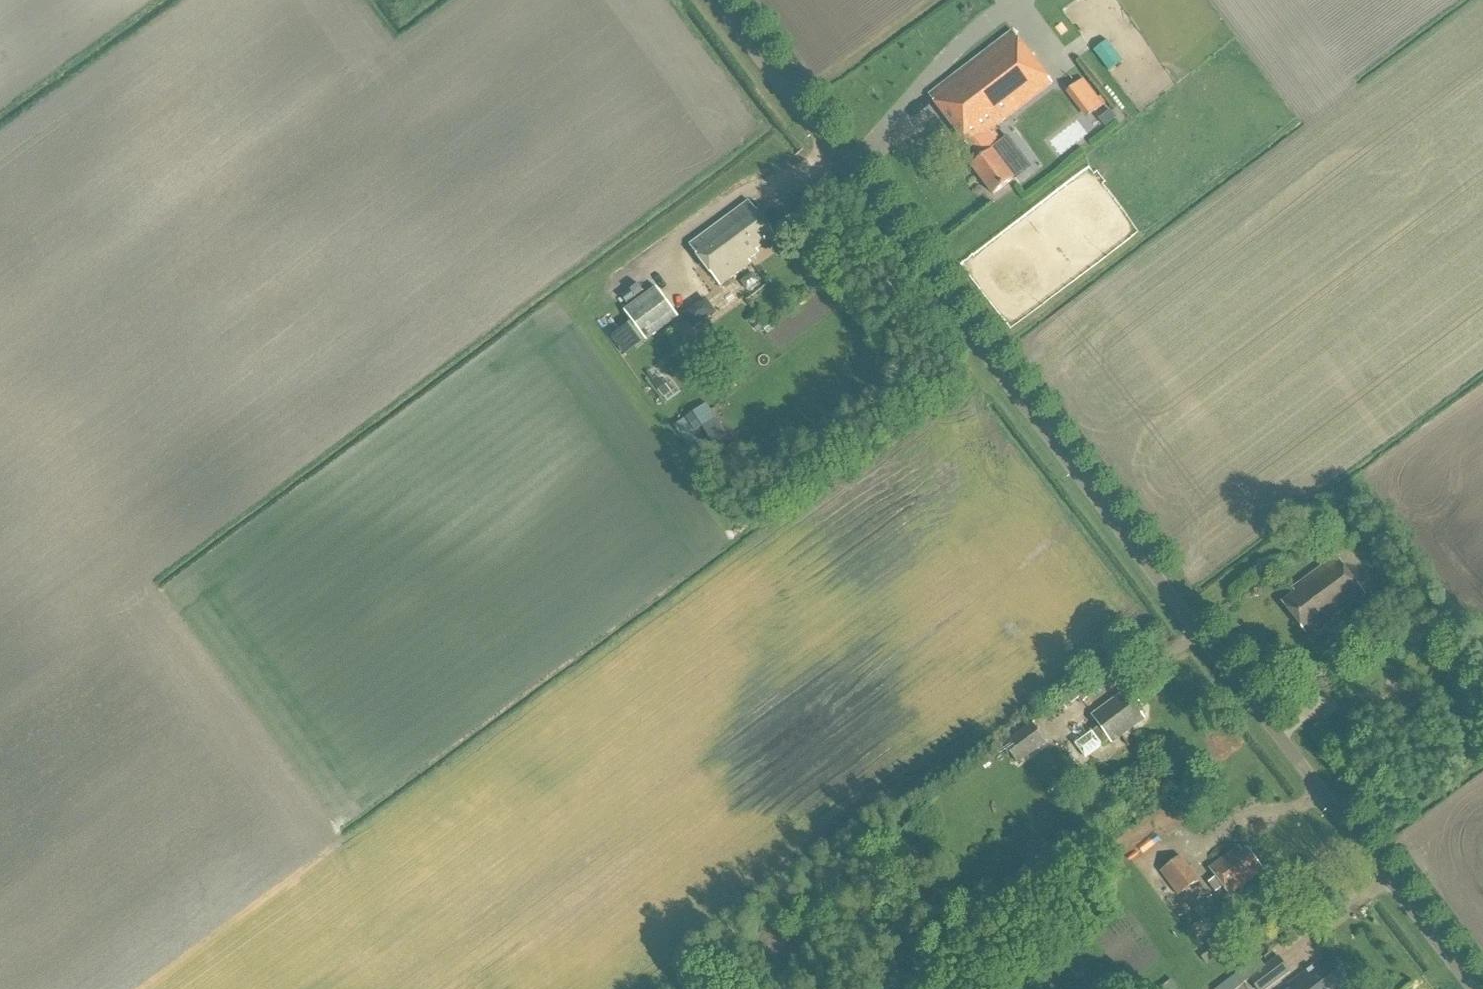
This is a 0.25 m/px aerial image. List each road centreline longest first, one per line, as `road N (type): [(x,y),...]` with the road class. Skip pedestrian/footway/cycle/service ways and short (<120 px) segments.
road 1 (unclassified): [(1479,988),(728,0)]

